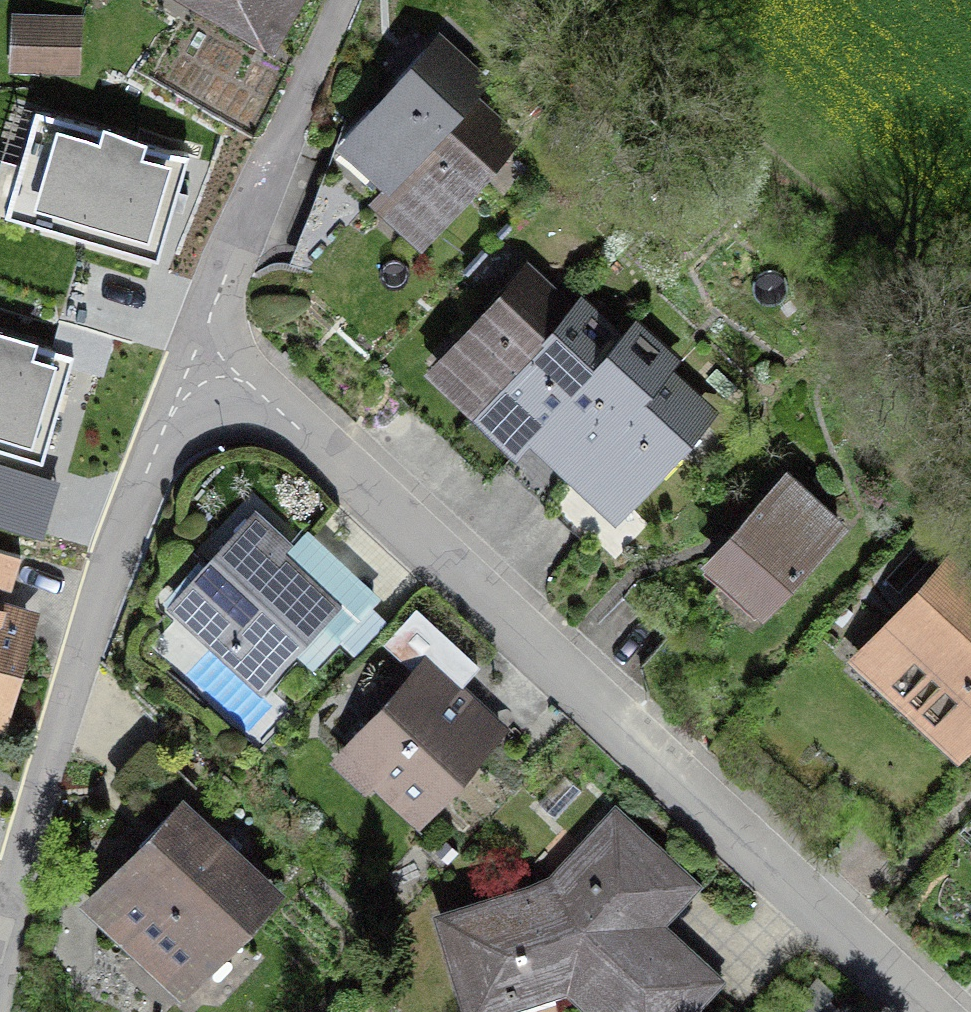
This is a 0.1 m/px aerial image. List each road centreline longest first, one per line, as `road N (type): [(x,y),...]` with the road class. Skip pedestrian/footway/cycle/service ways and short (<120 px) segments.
road 1 (residential): [(927,1011),(200,339)]
road 2 (residential): [(200,339),(94,620),(0,941)]
road 3 (residential): [(340,0),(200,339)]

